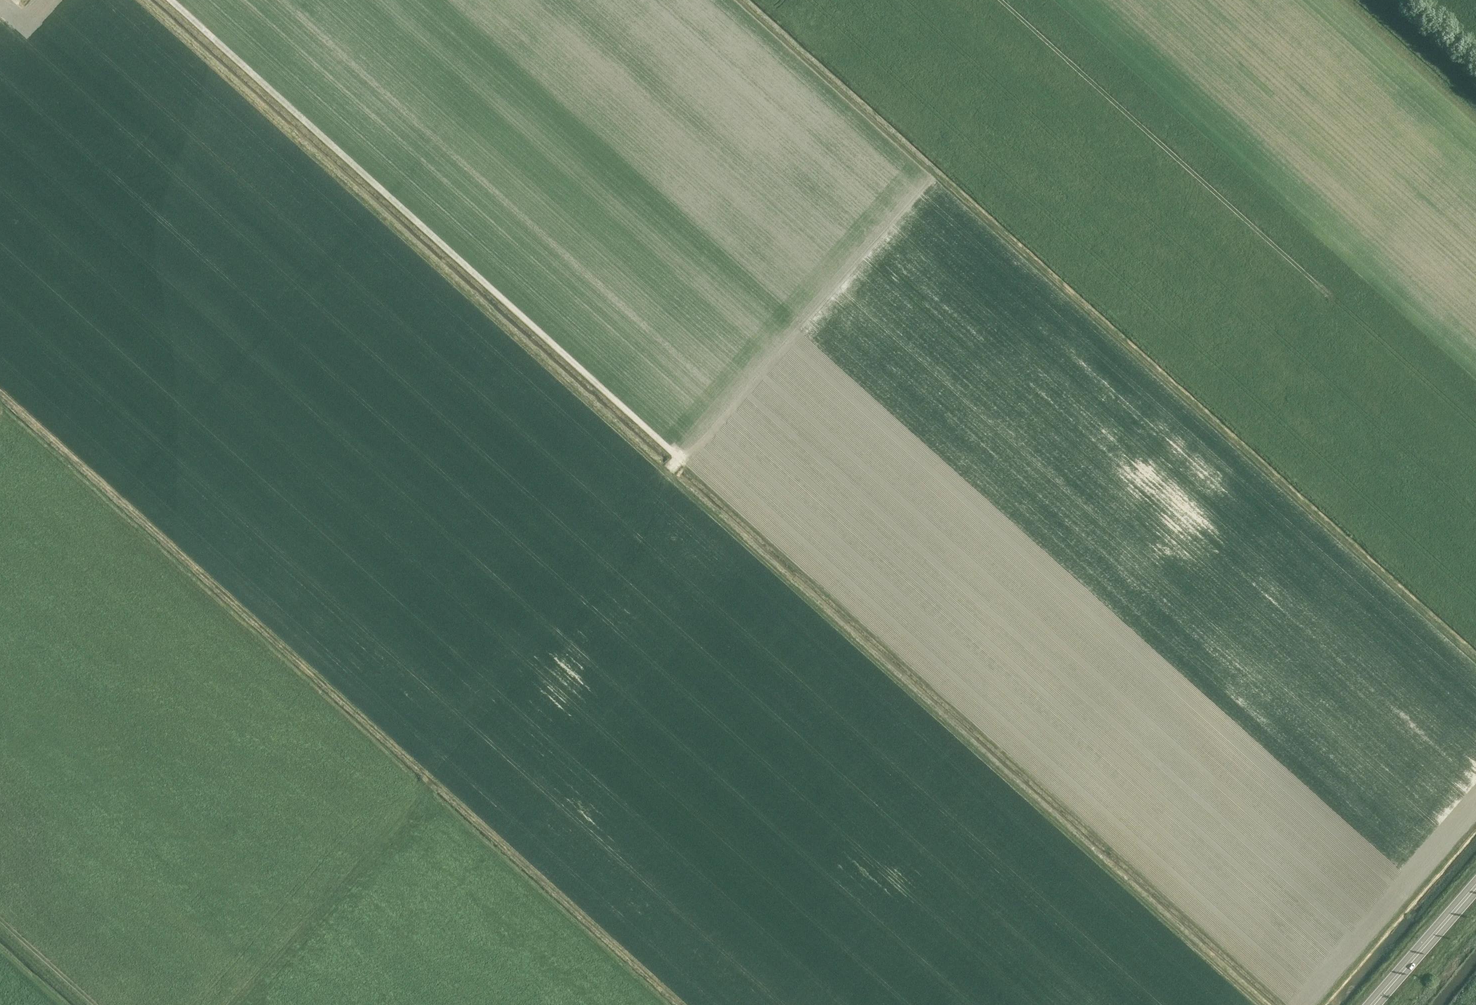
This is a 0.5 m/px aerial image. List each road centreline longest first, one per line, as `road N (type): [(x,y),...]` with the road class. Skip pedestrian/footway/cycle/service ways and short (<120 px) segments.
road 1 (track): [(170,0),(676,453),(811,300)]
road 2 (secondary): [(1371,1004),(1475,885)]

